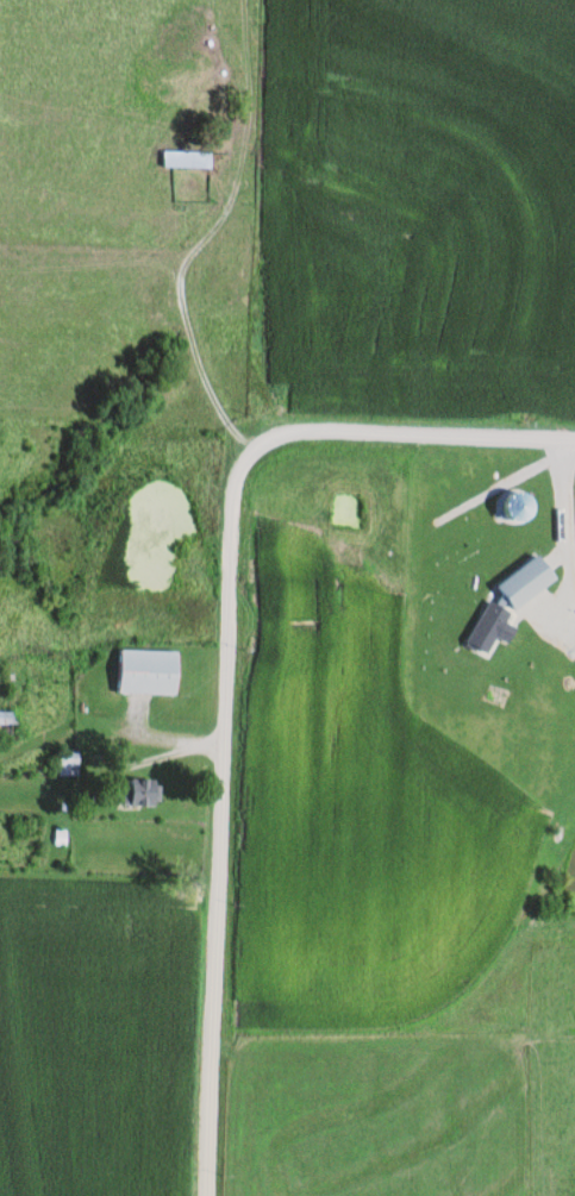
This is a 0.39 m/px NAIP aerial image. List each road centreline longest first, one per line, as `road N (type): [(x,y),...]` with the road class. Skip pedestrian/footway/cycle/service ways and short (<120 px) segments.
road 1 (residential): [(574,436),(296,430),(269,438),(240,468),(232,486),(208,1195)]
road 2 (residential): [(269,438),(574,447)]
road 3 (residential): [(0,870),(220,876)]

